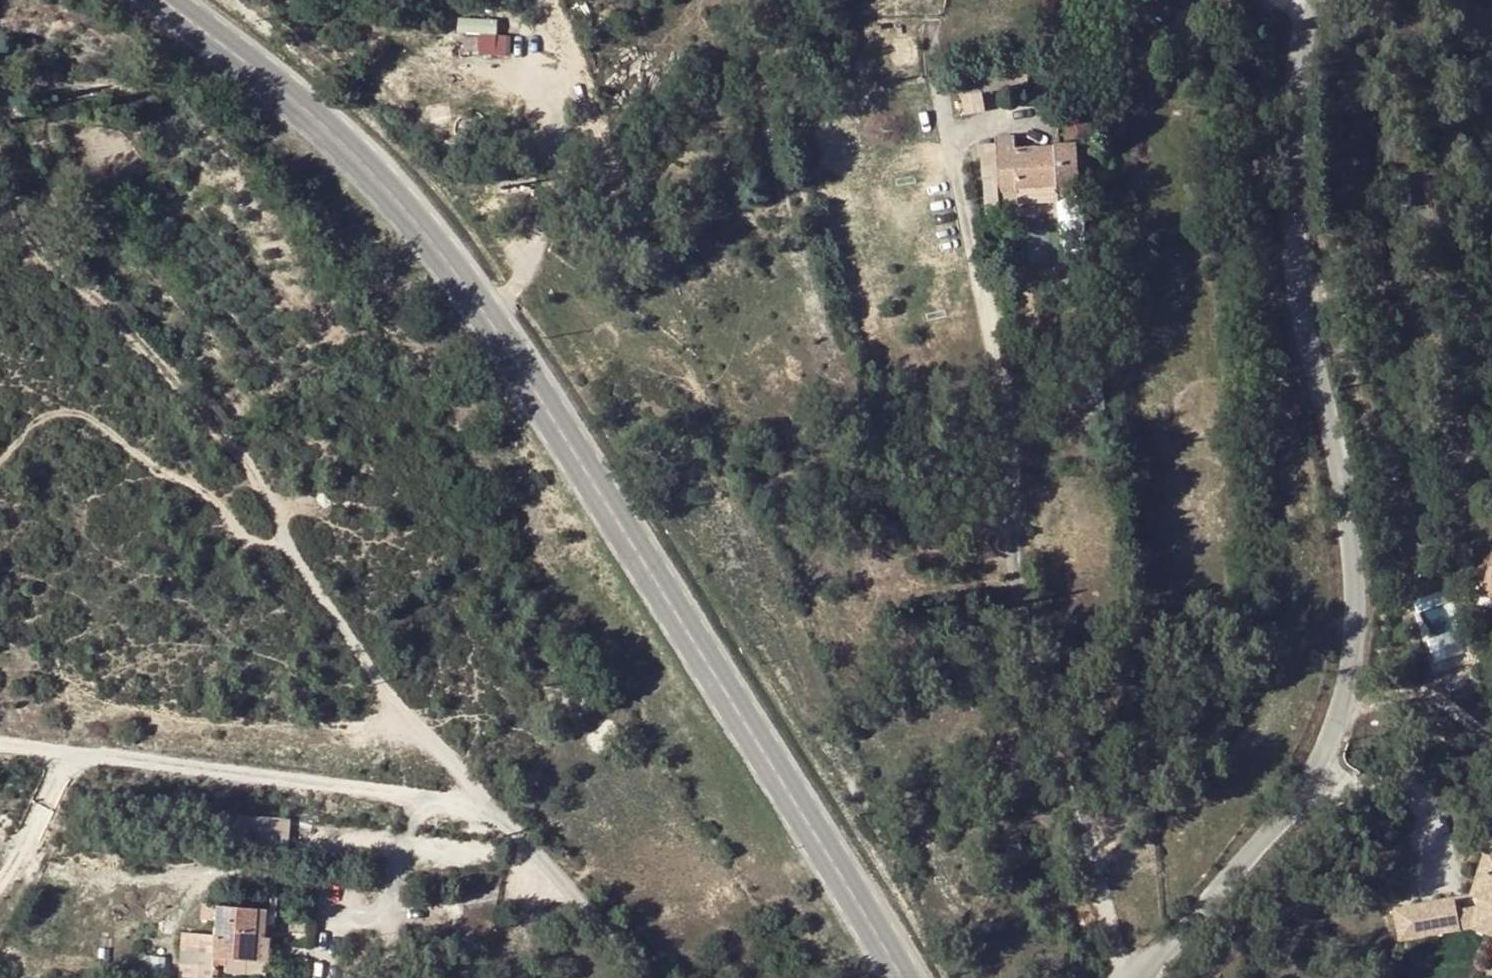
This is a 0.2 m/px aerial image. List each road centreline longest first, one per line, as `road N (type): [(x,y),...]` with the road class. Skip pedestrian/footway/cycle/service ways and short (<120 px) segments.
road 1 (tertiary): [(909,977),(846,857),(528,372),(433,243),(333,138),(161,0)]
road 2 (unclassified): [(1316,0),(1296,81),(1290,249),(1355,540),(1359,595),(1348,696),(1332,742),(1299,795),(1146,977)]
road 3 (track): [(761,0),(761,62),(803,291)]

